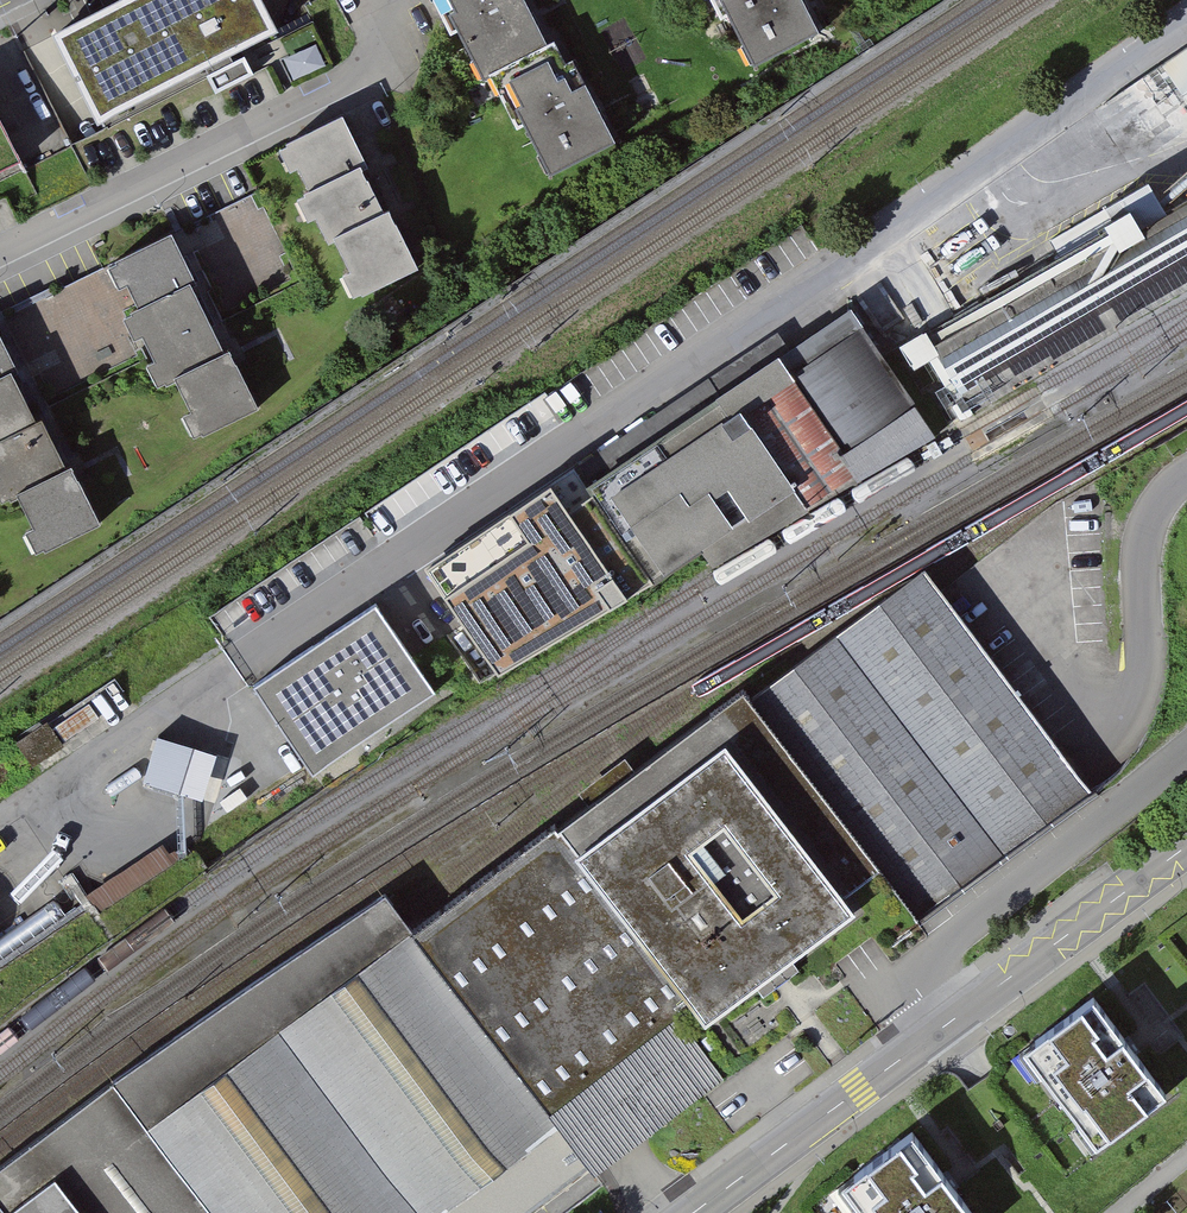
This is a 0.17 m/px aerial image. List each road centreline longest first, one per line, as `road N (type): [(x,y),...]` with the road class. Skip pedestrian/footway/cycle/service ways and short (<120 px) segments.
road 1 (residential): [(1186,30),(226,676)]
road 2 (tertiary): [(1186,846),(694,1212)]
road 3 (residential): [(0,253),(398,53)]

